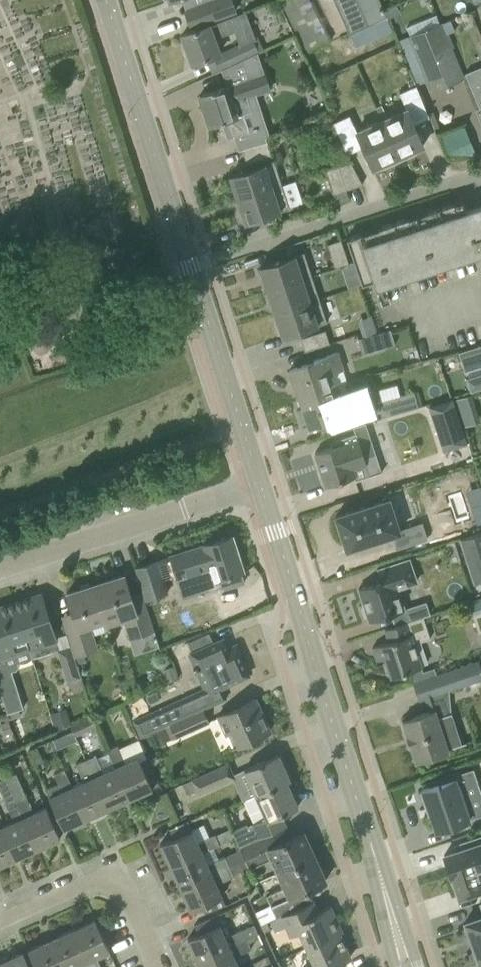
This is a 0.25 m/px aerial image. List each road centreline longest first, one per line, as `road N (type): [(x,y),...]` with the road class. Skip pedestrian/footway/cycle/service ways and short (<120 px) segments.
road 1 (tertiary): [(257,485),(106,0)]
road 2 (tertiary): [(399,945),(257,485)]
road 3 (unclassified): [(0,568),(257,485)]
road 4 (residential): [(480,175),(250,247)]
road 5 (residential): [(0,919),(84,883),(120,884),(159,966)]

